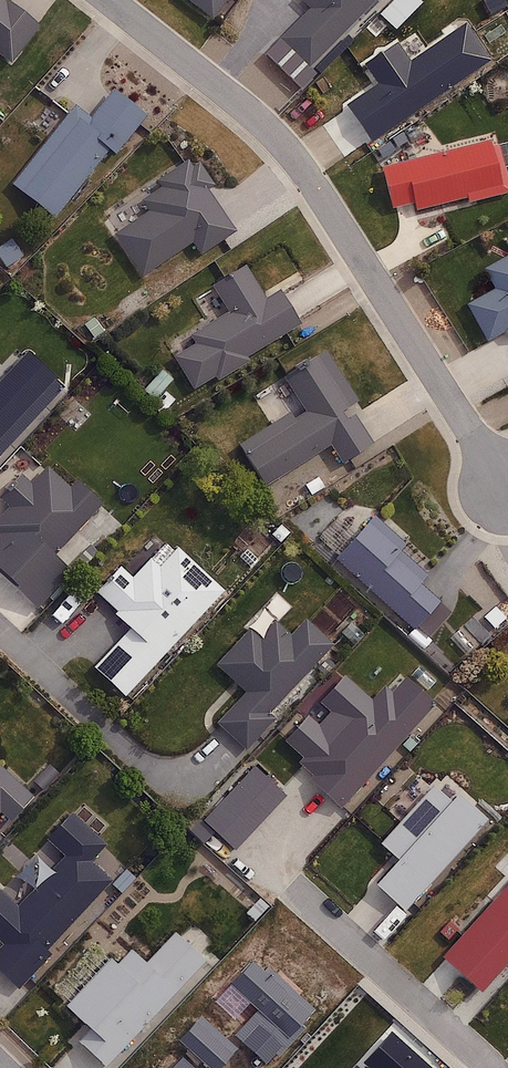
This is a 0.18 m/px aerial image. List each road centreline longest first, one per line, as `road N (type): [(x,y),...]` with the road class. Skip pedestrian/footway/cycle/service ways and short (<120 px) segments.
road 1 (residential): [(108,0),(295,158),(507,488)]

